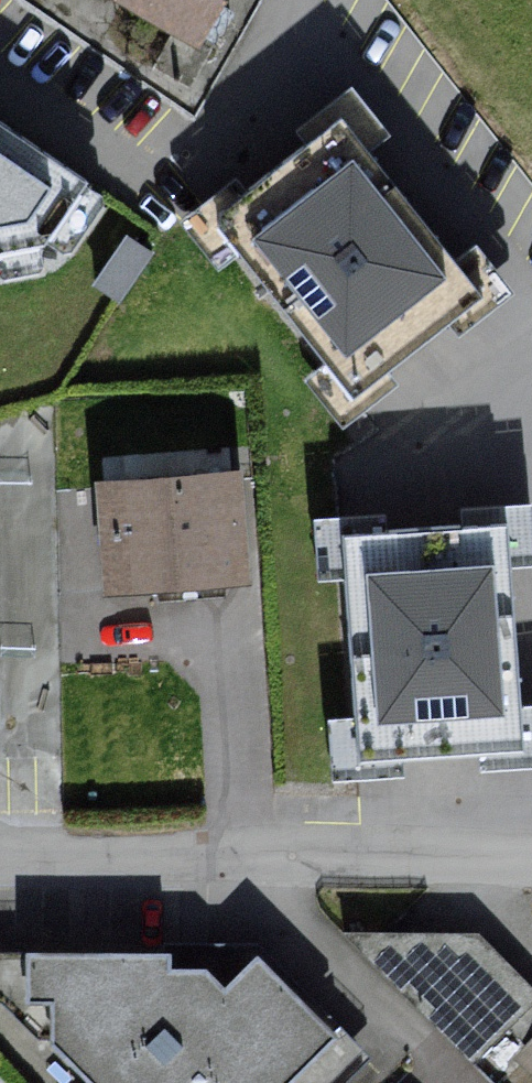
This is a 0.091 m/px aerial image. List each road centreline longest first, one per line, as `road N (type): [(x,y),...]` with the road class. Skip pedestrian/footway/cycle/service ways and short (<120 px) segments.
road 1 (residential): [(531,872),(0,859)]

